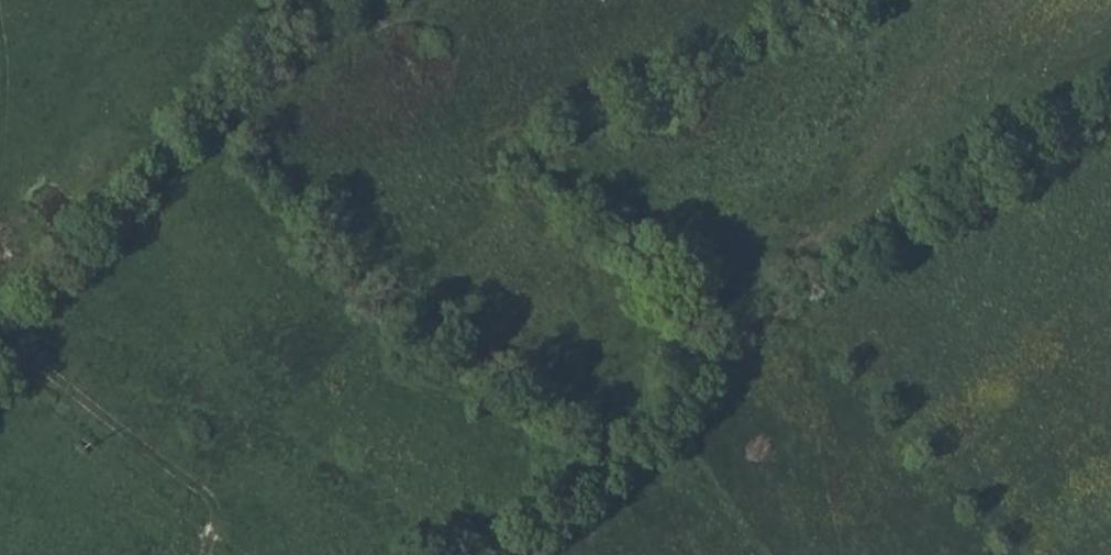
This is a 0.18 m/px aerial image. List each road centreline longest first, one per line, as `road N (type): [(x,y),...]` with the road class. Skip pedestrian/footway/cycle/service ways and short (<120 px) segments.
road 1 (track): [(1110,107),(894,240),(711,370),(486,554)]

